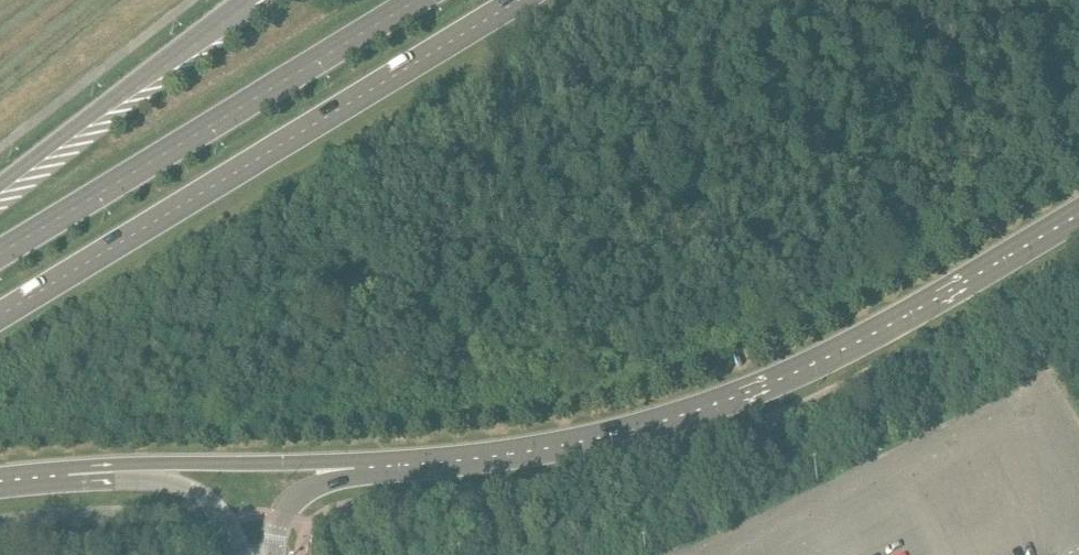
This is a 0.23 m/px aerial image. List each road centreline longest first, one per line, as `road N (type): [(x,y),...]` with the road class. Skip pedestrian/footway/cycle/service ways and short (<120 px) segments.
road 1 (primary): [(362,461),(558,447),(689,413),(872,336),(1078,214)]
road 2 (primary): [(0,316),(522,0)]
road 3 (primary): [(417,0),(0,254)]
road 4 (primary): [(250,0),(0,188)]
road 5 (primary): [(68,468),(362,461)]
road 6 (unclassified): [(68,468),(189,490),(228,522),(244,554)]
road 7 (unclassified): [(274,554),(290,499),(362,461)]

